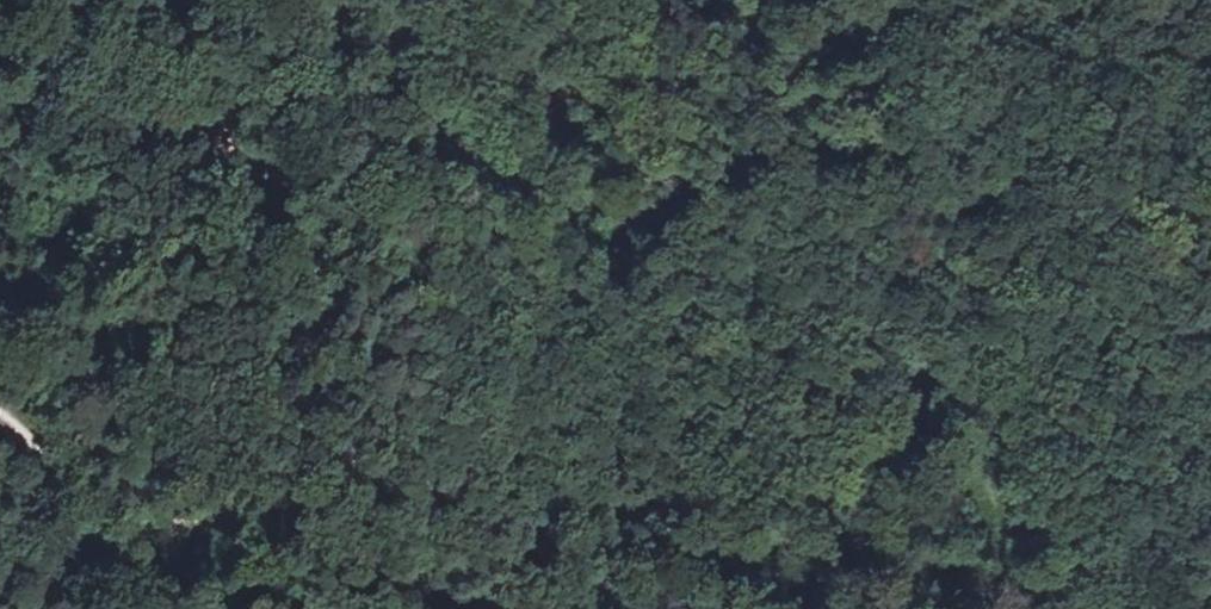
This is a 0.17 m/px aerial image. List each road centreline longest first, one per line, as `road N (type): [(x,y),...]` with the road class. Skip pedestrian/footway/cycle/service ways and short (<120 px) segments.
road 1 (track): [(0,416),(51,466),(83,608)]

